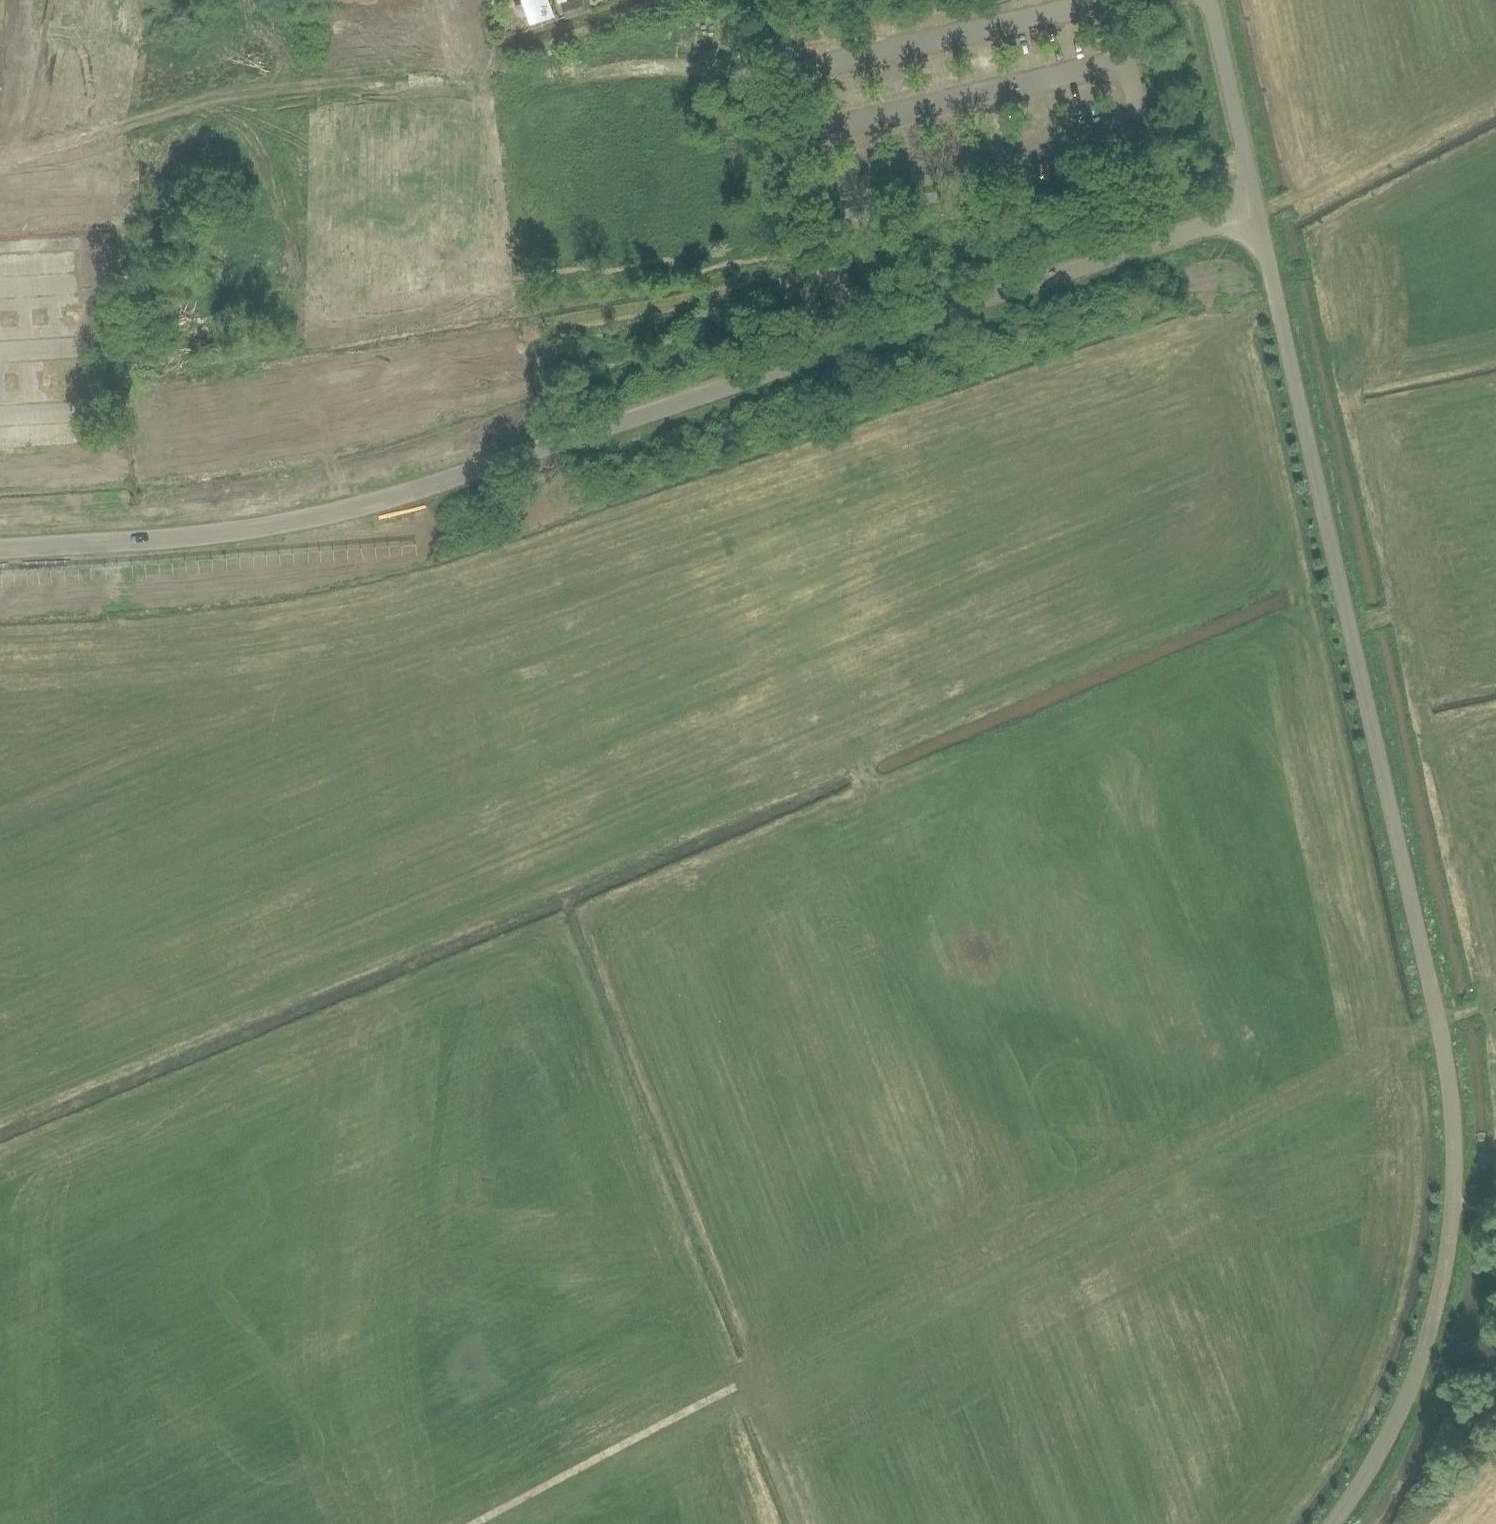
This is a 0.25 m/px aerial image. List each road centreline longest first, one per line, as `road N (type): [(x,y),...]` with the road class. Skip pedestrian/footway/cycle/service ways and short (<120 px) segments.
road 1 (unclassified): [(0,552),(163,541),(327,514),(1256,212)]
road 2 (track): [(163,541),(196,466),(258,446),(415,418),(431,398),(383,0)]
road 3 (unclassified): [(1256,212),(1211,0)]
road 4 (unclassified): [(1289,345),(1256,212)]

